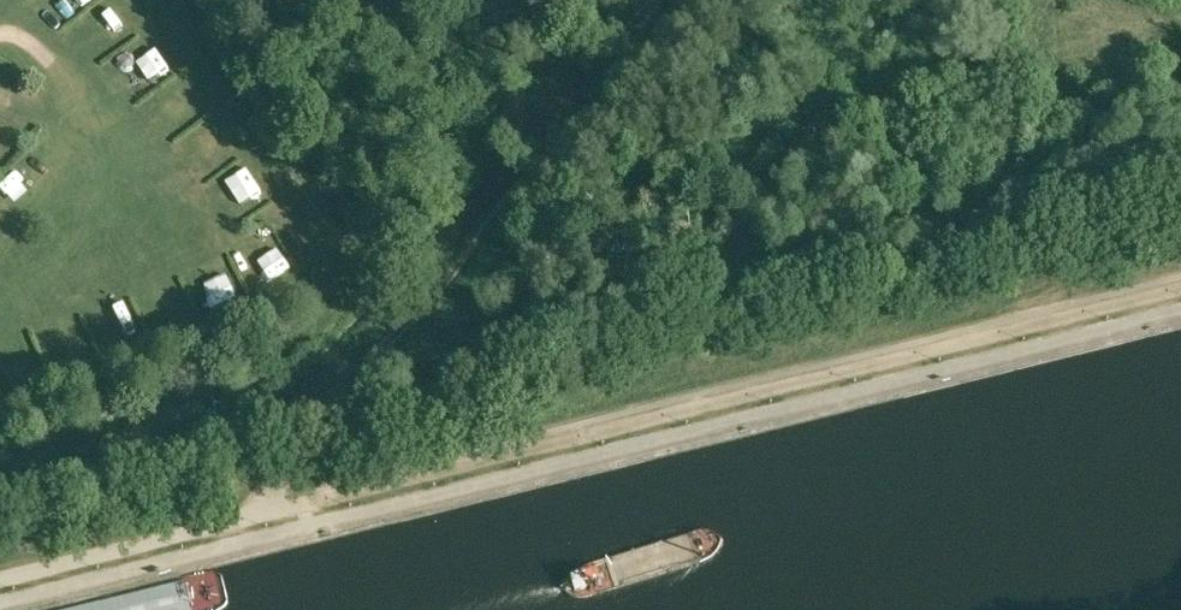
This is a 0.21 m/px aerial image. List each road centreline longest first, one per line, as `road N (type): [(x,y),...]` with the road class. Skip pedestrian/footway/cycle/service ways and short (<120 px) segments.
road 1 (track): [(246,516),(1180,287)]
road 2 (track): [(1180,23),(968,61),(725,138),(410,307)]
road 3 (track): [(410,307),(246,516)]
road 4 (unclassified): [(0,577),(246,516)]

